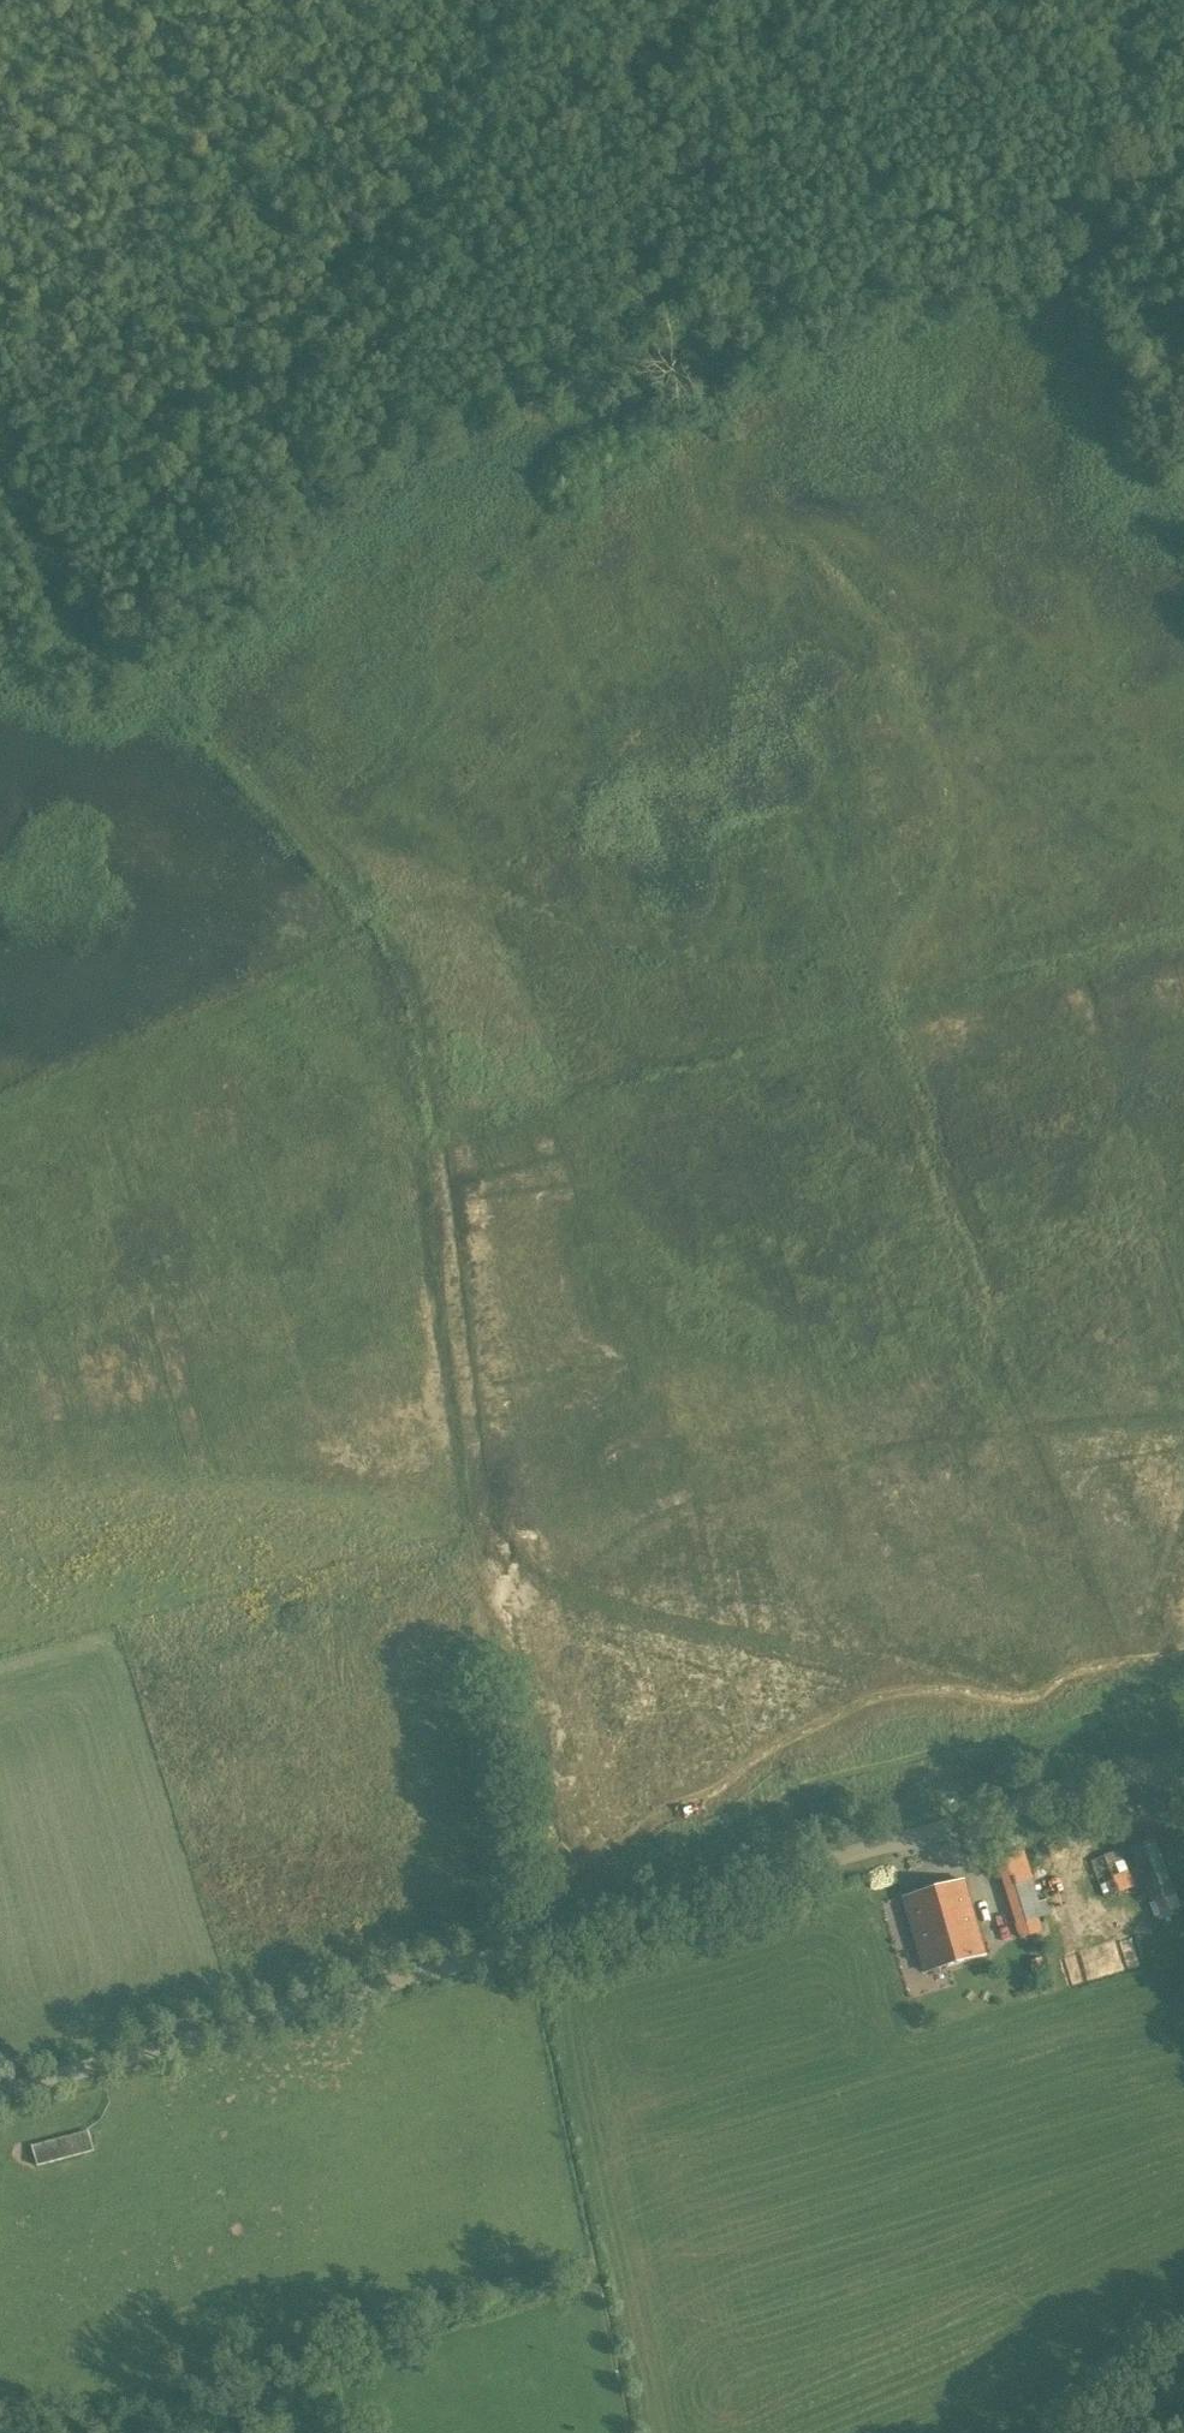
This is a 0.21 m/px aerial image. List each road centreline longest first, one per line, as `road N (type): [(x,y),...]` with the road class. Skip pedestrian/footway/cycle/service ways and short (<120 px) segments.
road 1 (unclassified): [(0,2097),(1183,1762)]

